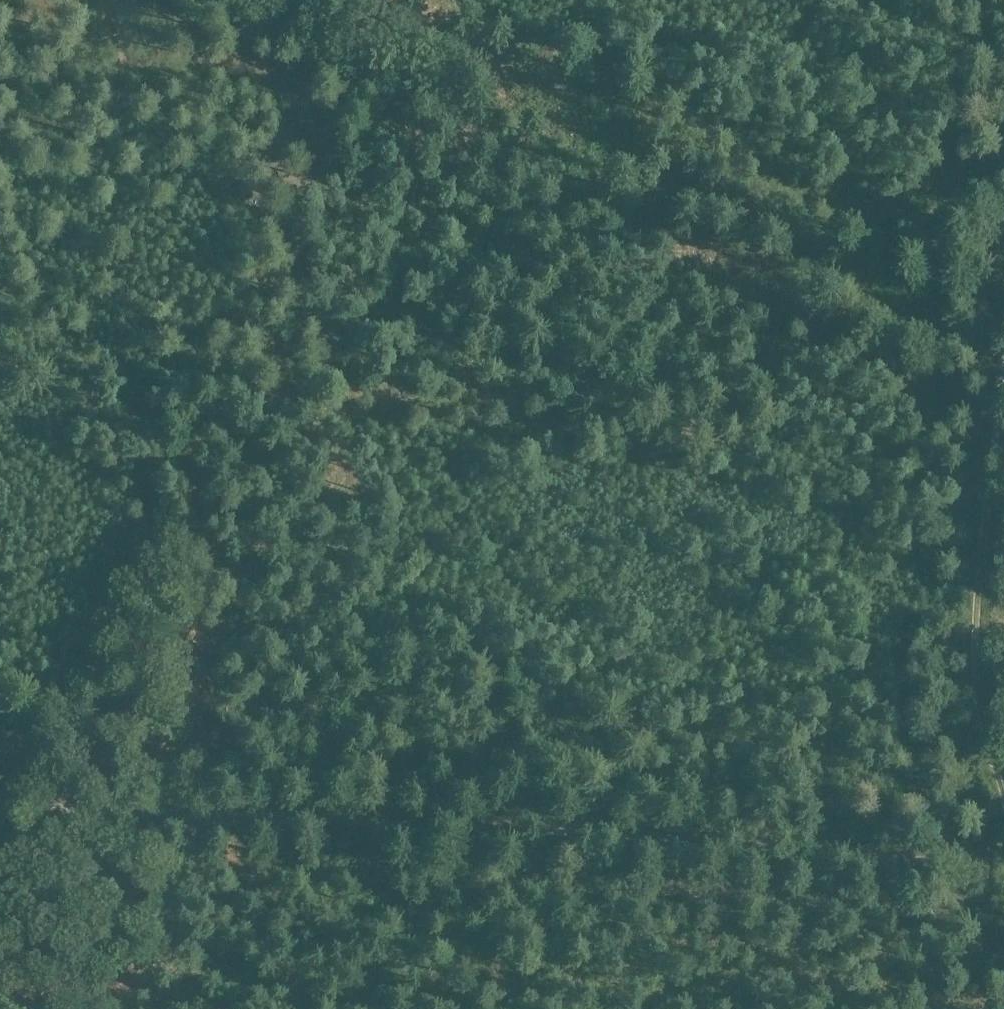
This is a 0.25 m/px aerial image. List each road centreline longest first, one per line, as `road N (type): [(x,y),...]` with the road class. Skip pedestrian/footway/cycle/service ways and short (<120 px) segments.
road 1 (track): [(1003,837),(968,860),(28,805),(0,813)]

